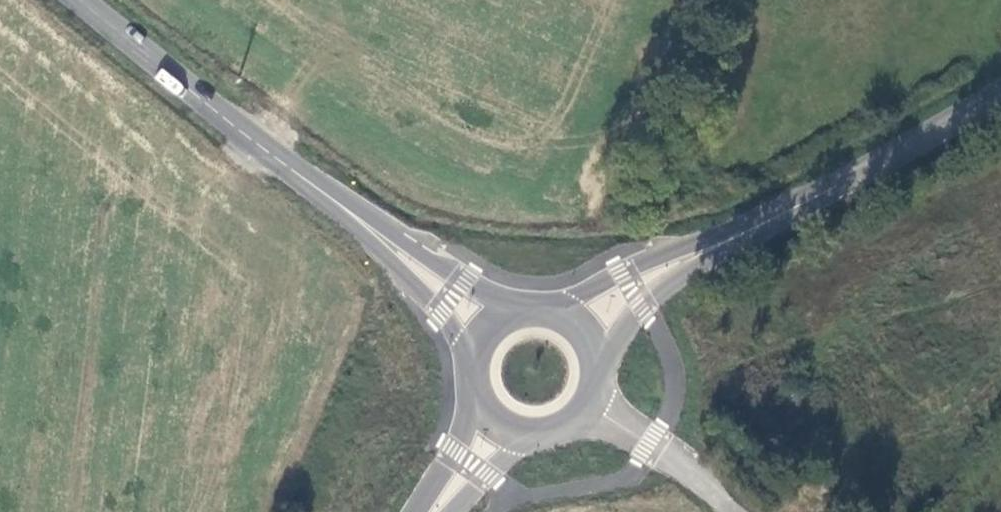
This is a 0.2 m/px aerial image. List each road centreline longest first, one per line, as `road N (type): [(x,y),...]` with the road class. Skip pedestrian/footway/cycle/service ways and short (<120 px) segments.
road 1 (tertiary): [(730,238),(1000,92)]
road 2 (tertiary): [(76,0),(292,167)]
road 3 (tertiary): [(515,309),(292,167)]
road 4 (tertiary): [(292,167),(471,354)]
road 5 (tertiary): [(730,238),(542,306)]
road 6 (tertiary): [(601,361),(625,327),(730,238)]
road 7 (unclassified): [(729,511),(590,411)]
road 8 (tertiary): [(472,395),(418,511)]

